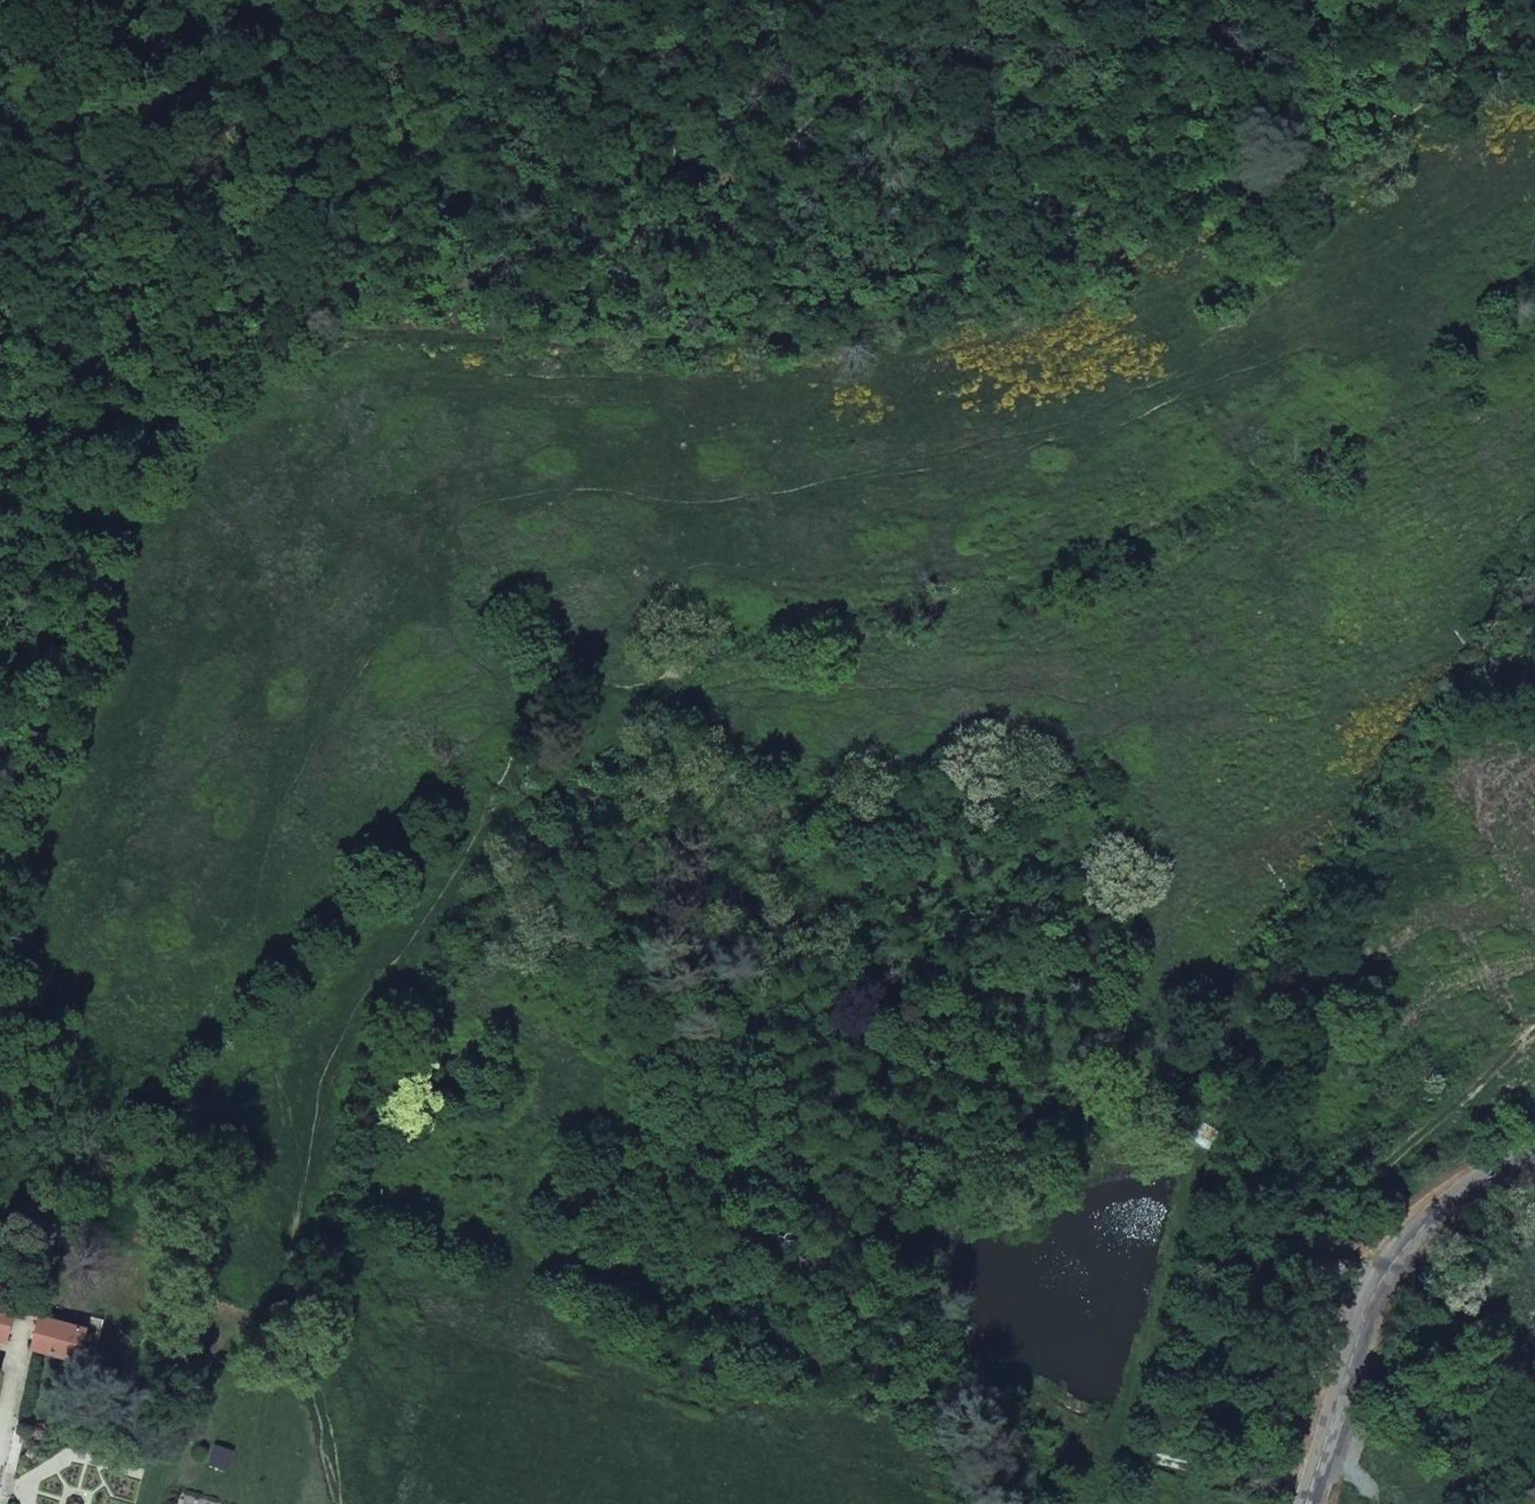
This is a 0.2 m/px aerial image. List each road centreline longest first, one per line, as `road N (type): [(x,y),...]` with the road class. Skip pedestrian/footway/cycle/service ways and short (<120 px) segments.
road 1 (unclassified): [(1310,1503),(1399,1261),(1463,1198),(1534,1160)]

